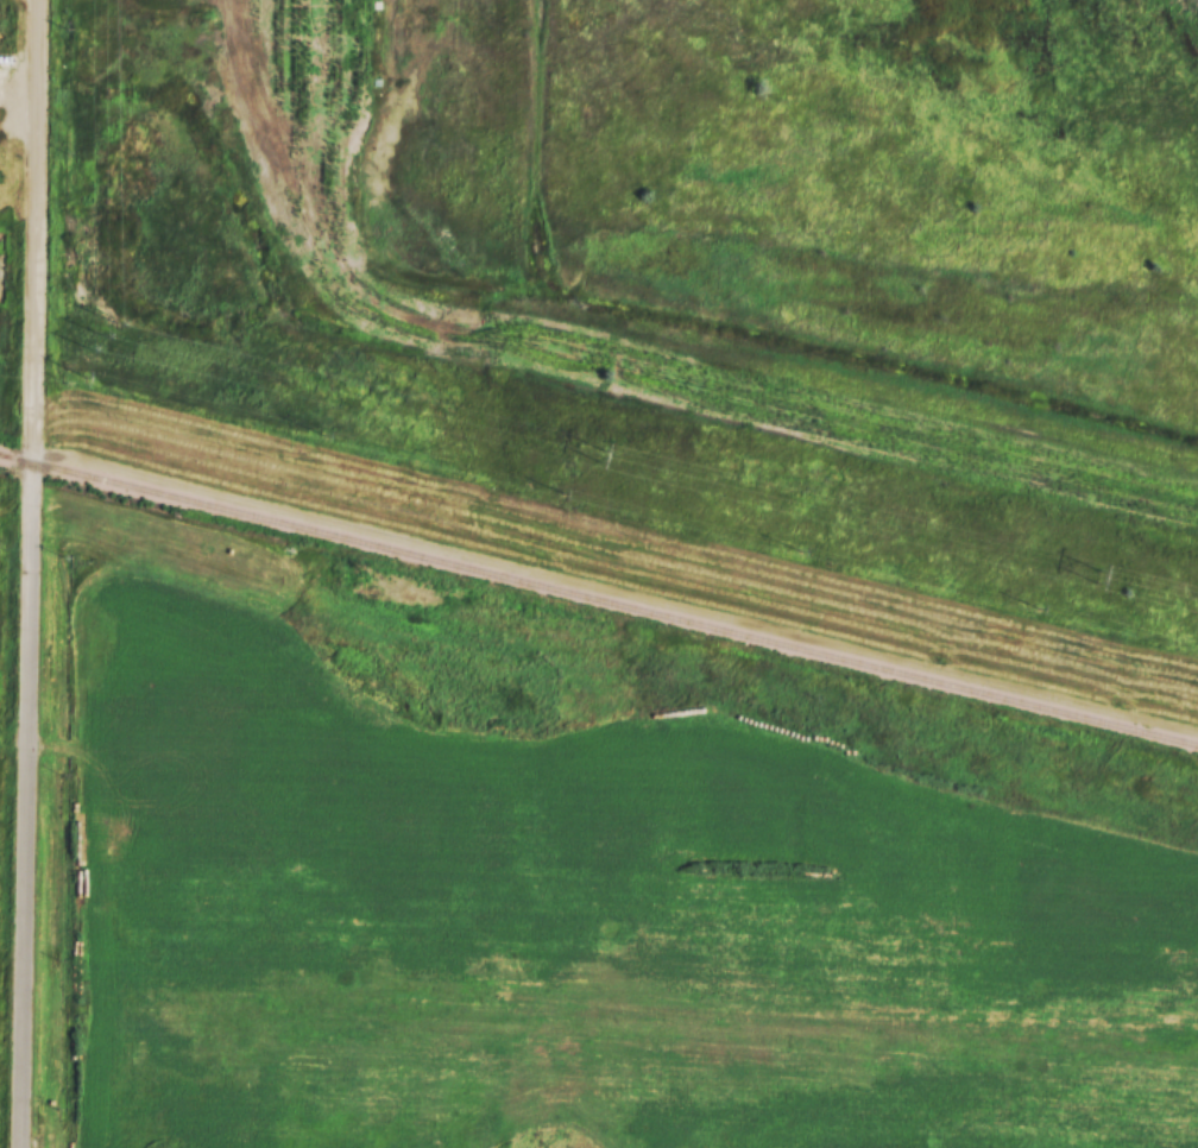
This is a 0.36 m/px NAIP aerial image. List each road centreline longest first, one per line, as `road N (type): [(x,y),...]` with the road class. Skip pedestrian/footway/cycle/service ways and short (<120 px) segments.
road 1 (residential): [(20,1147),(35,0)]

